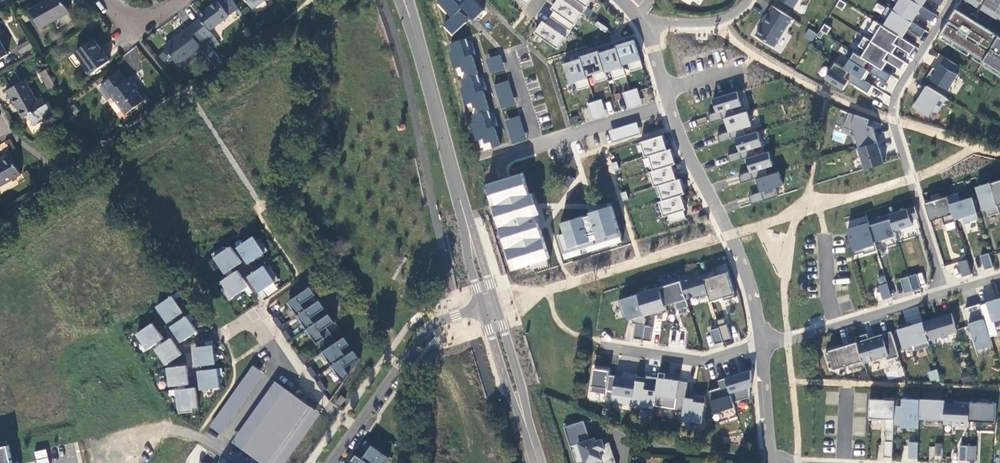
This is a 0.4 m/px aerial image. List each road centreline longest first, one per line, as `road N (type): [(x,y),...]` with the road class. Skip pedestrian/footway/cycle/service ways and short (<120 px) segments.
road 1 (track): [(412,462),(419,411),(400,327),(337,270),(297,216),(322,62),(311,0)]
road 2 (secondary): [(488,305),(403,0)]
road 3 (residential): [(955,0),(898,91),(893,117),(946,290)]
road 4 (residential): [(670,105),(750,281),(763,343)]
road 5 (residential): [(488,305),(422,334),(330,462)]
road 6 (residential): [(670,105),(482,164)]
road 7 (residential): [(763,343),(946,290)]
road 8 (secondary): [(537,462),(488,305)]
road 9 (residential): [(763,343),(717,359),(606,344)]
road 10 (residential): [(763,343),(771,462)]

